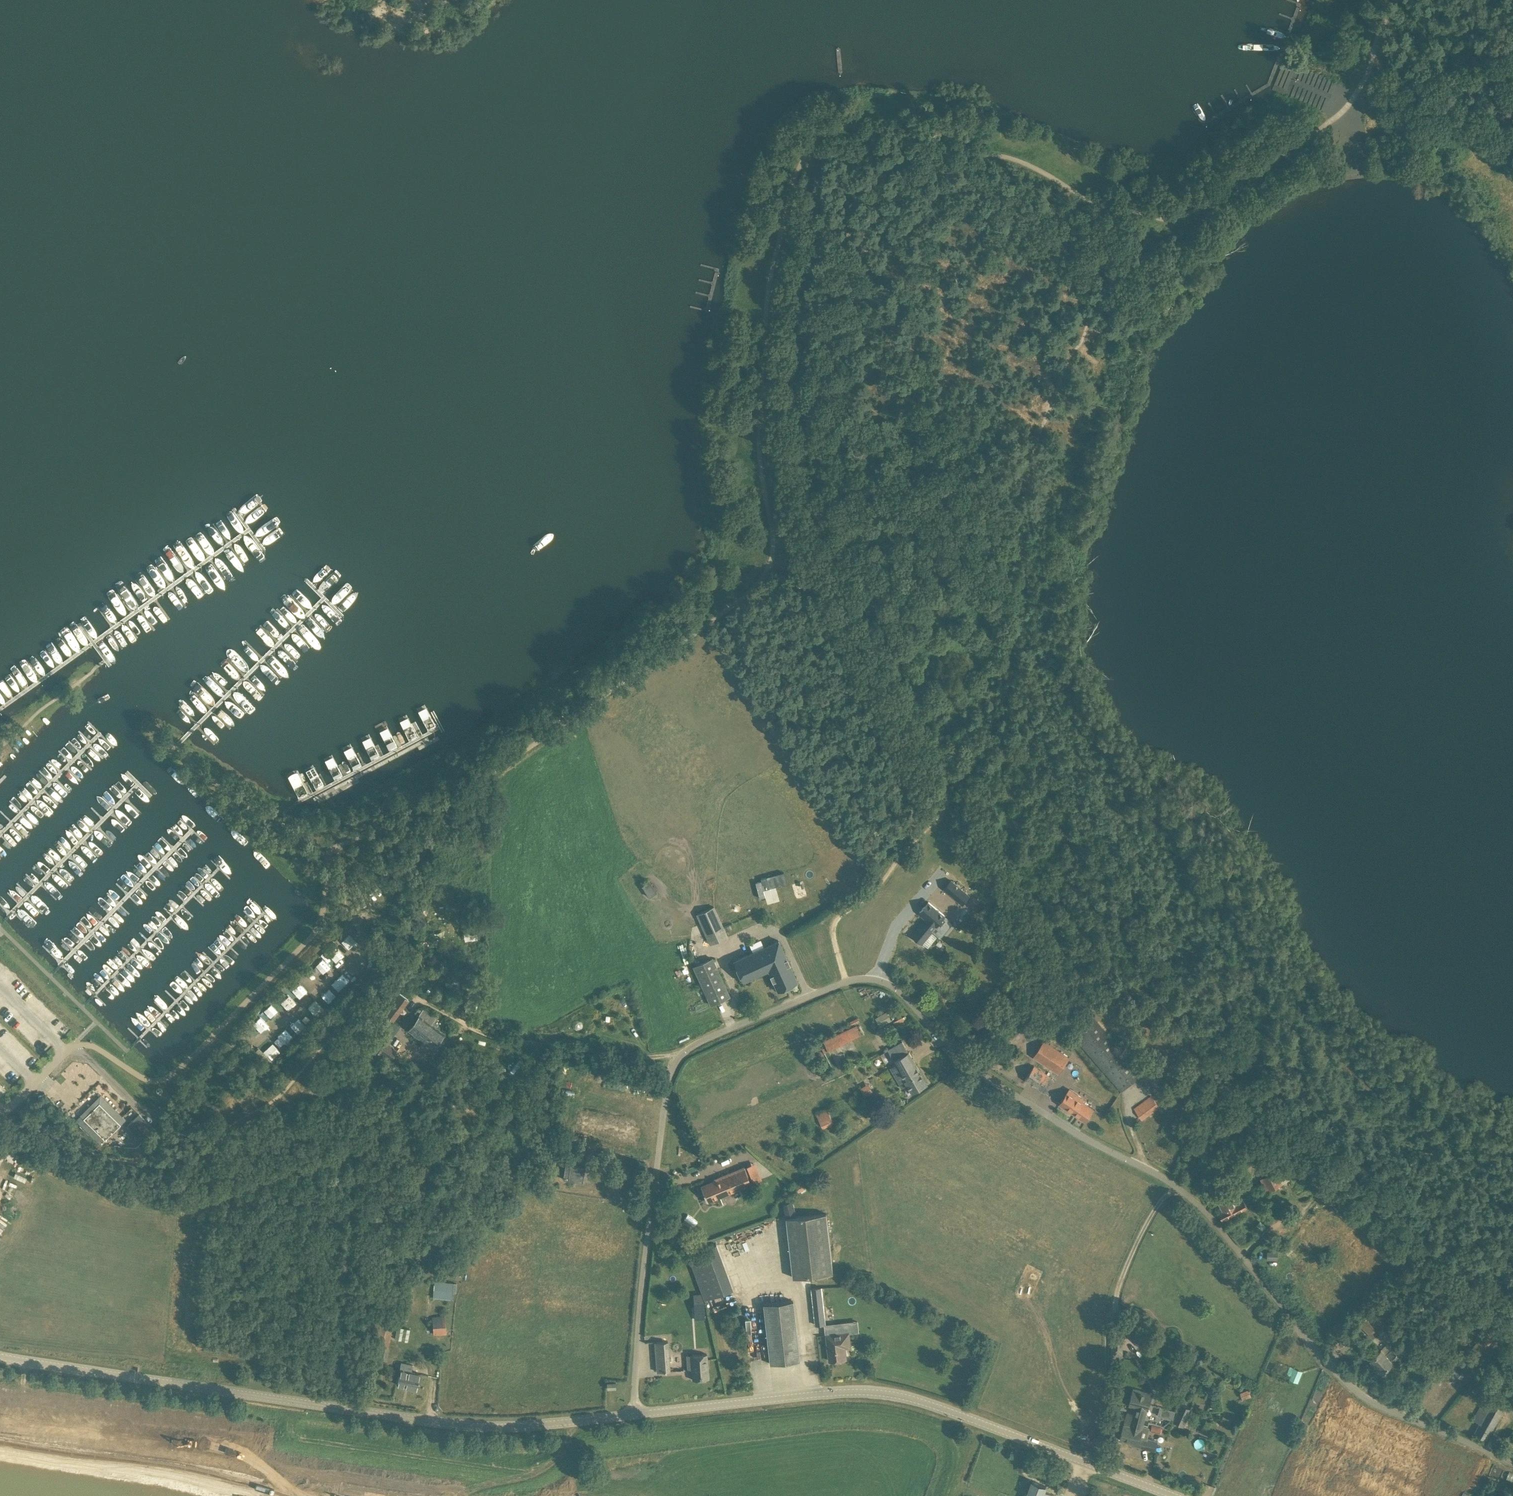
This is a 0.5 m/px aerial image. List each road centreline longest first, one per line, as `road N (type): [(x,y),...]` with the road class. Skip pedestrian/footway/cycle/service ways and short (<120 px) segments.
road 1 (unclassified): [(1512,1464),(1369,1401),(1183,1193),(982,1077),(891,984),(848,979)]
road 2 (tertiary): [(633,1415),(519,1424),(398,1421),(0,1355)]
road 3 (tertiary): [(1177,1495),(896,1393),(633,1415)]
road 4 (unclassified): [(633,1415),(643,1275),(672,1068),(700,1040),(848,979)]
road 5 (track): [(383,968),(468,1025),(504,1038),(643,1058),(686,1049)]
road 6 (track): [(945,783),(943,811),(832,928),(848,979)]

